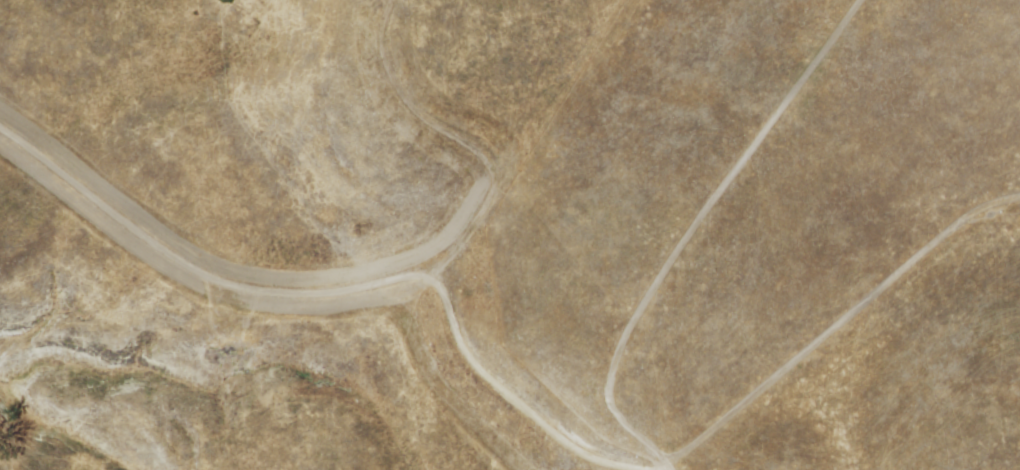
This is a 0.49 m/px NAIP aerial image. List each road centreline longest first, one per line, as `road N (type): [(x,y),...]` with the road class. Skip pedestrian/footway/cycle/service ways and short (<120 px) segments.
road 1 (track): [(649,469),(583,451),(492,381),(457,342),(448,298),(426,282),(254,294),(182,264),(0,126)]
road 2 (track): [(672,469),(612,406),(609,373),(642,309),(863,0)]
road 3 (track): [(1019,196),(992,200),(682,460),(655,469)]
road 4 (track): [(426,282),(478,223),(501,172),(469,136),(430,119),(404,84),(389,13),(396,0)]

